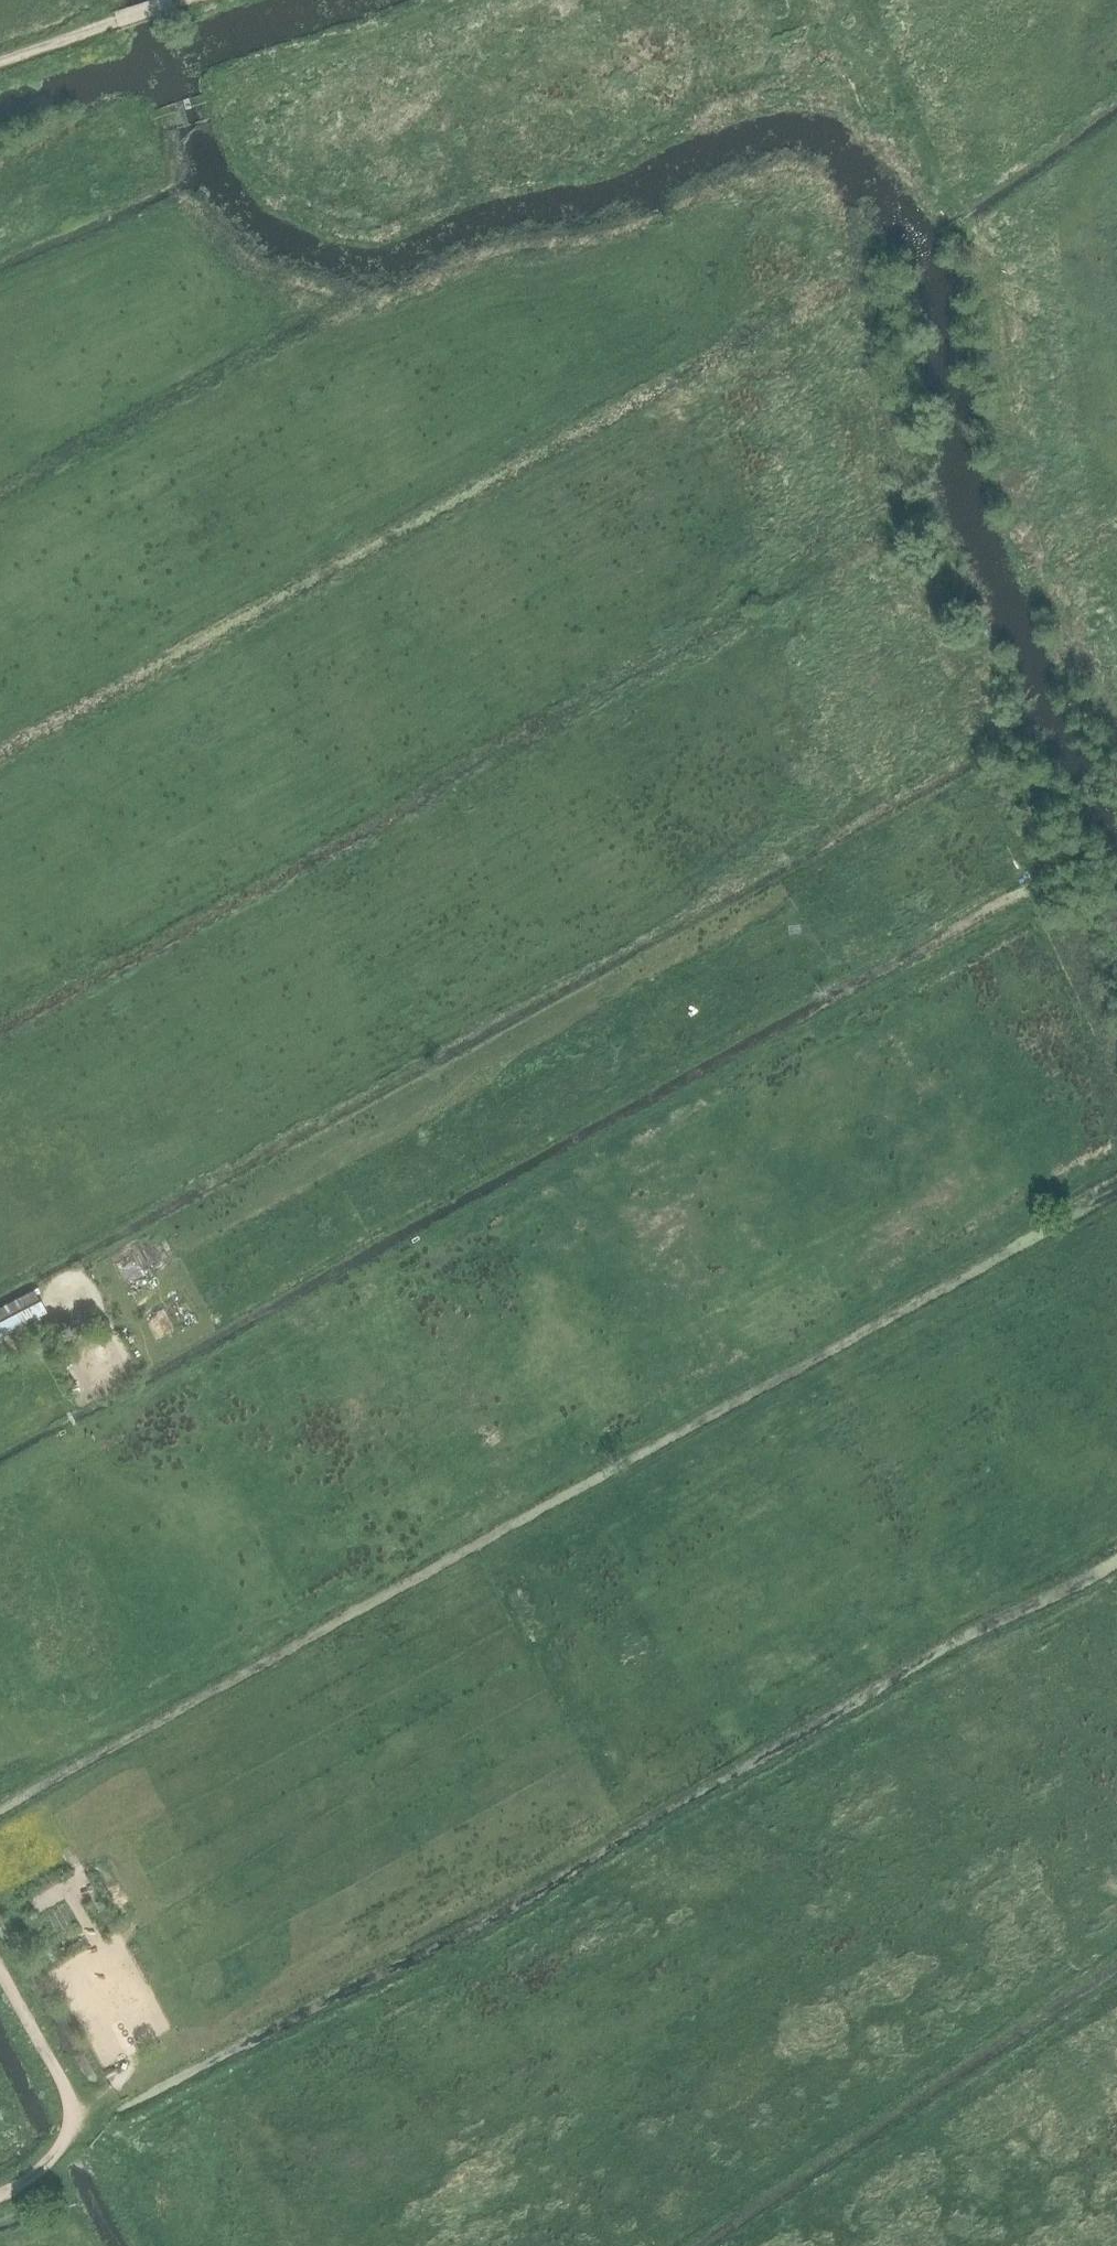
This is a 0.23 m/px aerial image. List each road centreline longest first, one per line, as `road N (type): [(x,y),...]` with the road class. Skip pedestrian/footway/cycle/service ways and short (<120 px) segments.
road 1 (track): [(0,2191),(60,2148),(70,2113),(69,2092),(0,1972)]
road 2 (track): [(0,61),(182,0)]

